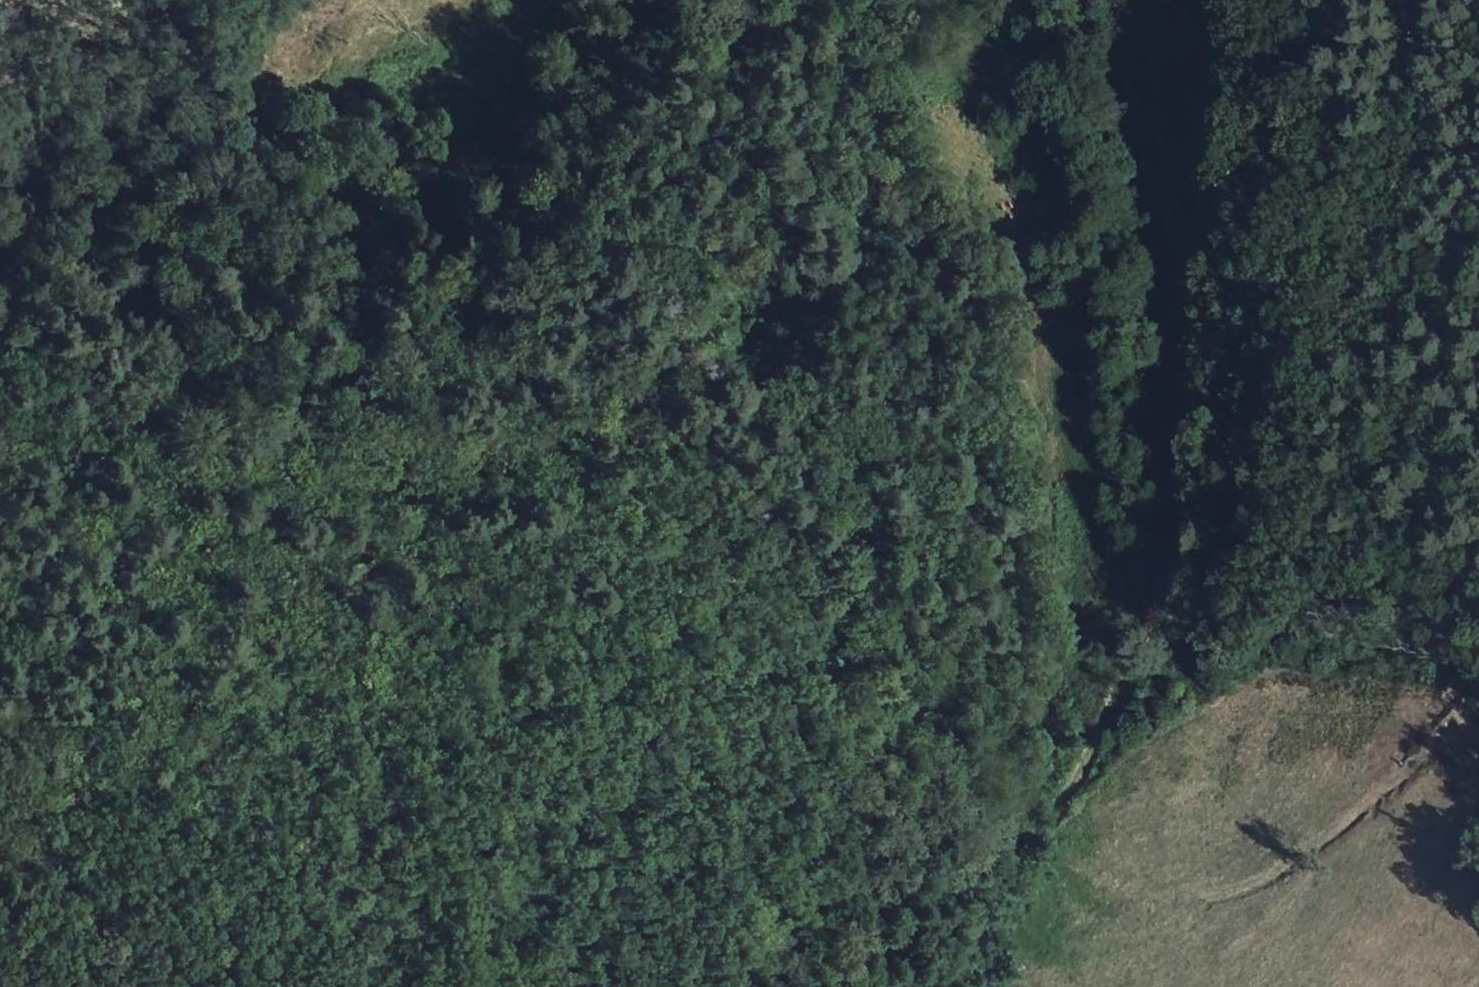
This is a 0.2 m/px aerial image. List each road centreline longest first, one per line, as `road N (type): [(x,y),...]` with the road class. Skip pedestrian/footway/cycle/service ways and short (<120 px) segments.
road 1 (track): [(146,986),(139,880),(105,843),(56,812)]

